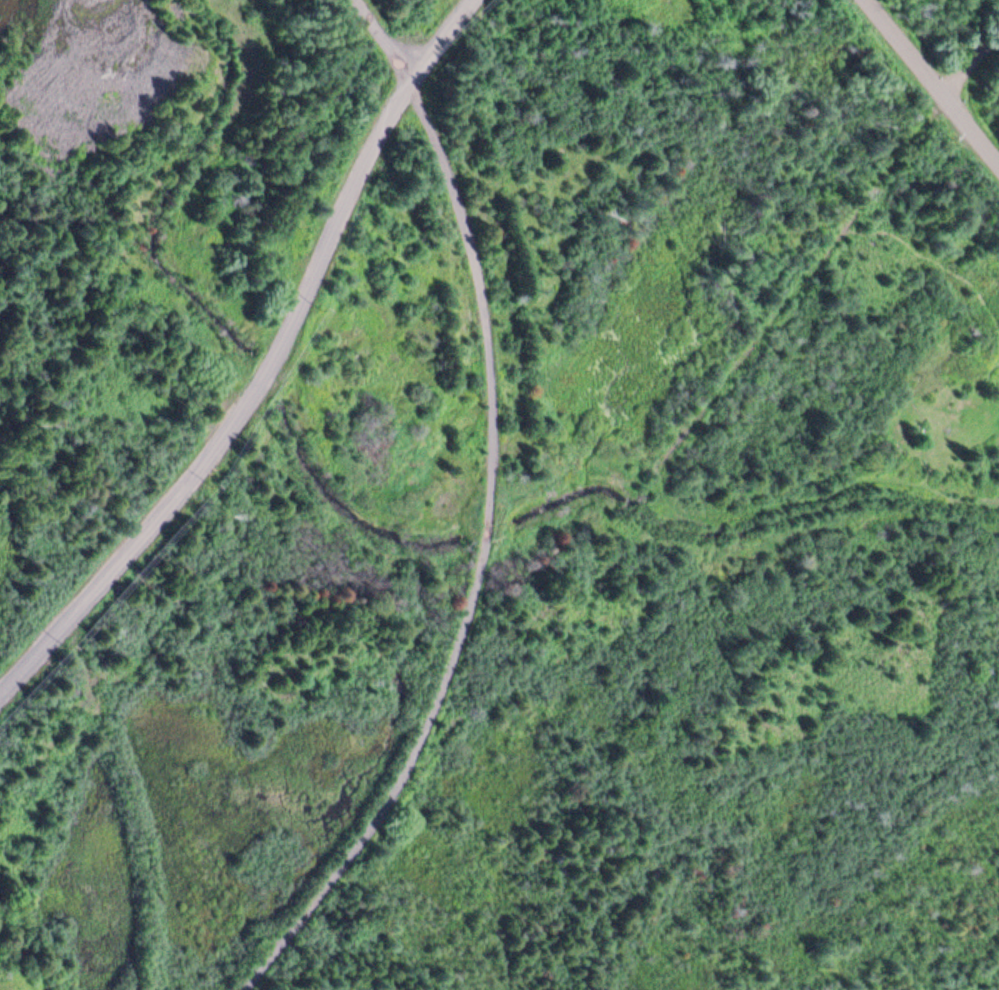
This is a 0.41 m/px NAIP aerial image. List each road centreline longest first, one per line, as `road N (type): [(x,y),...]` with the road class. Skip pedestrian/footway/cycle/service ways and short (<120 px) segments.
road 1 (residential): [(0,698),(111,575),(258,382),(365,154),(470,0)]
road 2 (residential): [(998,169),(862,0)]

